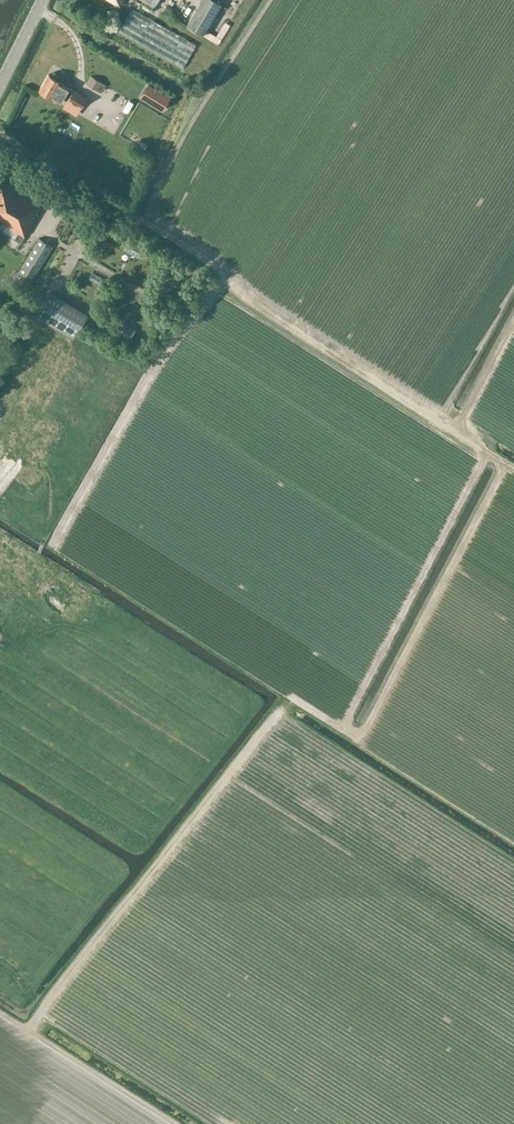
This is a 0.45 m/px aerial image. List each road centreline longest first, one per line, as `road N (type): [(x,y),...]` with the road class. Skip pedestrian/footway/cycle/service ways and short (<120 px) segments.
road 1 (track): [(290,704),(59,545),(127,417),(213,291),(214,276),(0,134)]
road 2 (track): [(0,1015),(170,1123)]

